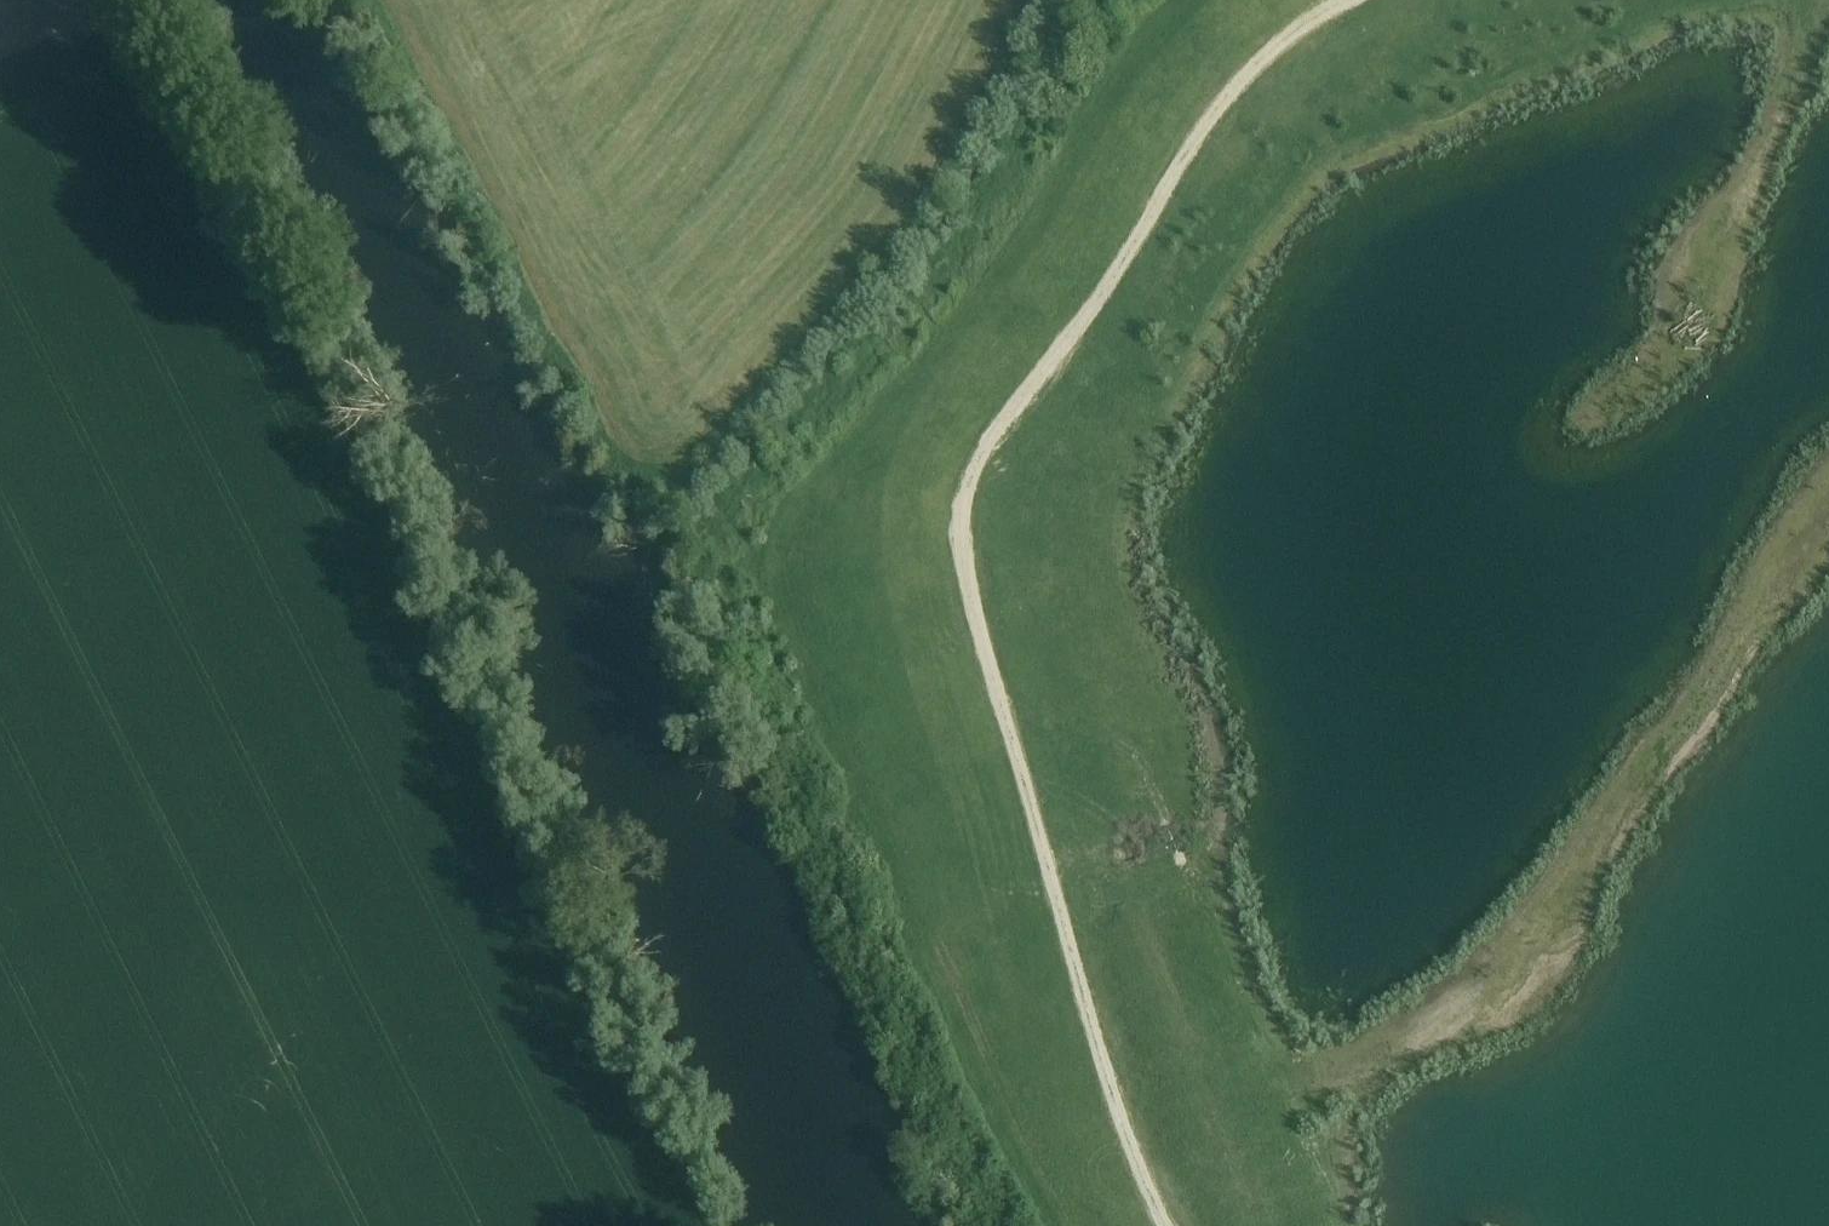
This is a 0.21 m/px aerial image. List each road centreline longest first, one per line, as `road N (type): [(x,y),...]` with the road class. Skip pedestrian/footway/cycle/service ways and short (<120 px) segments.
road 1 (track): [(1353,0),(1297,35),(1212,116),(1107,294),(991,441),(968,482),(959,529),(967,594),(1087,1016),(1166,1225)]

